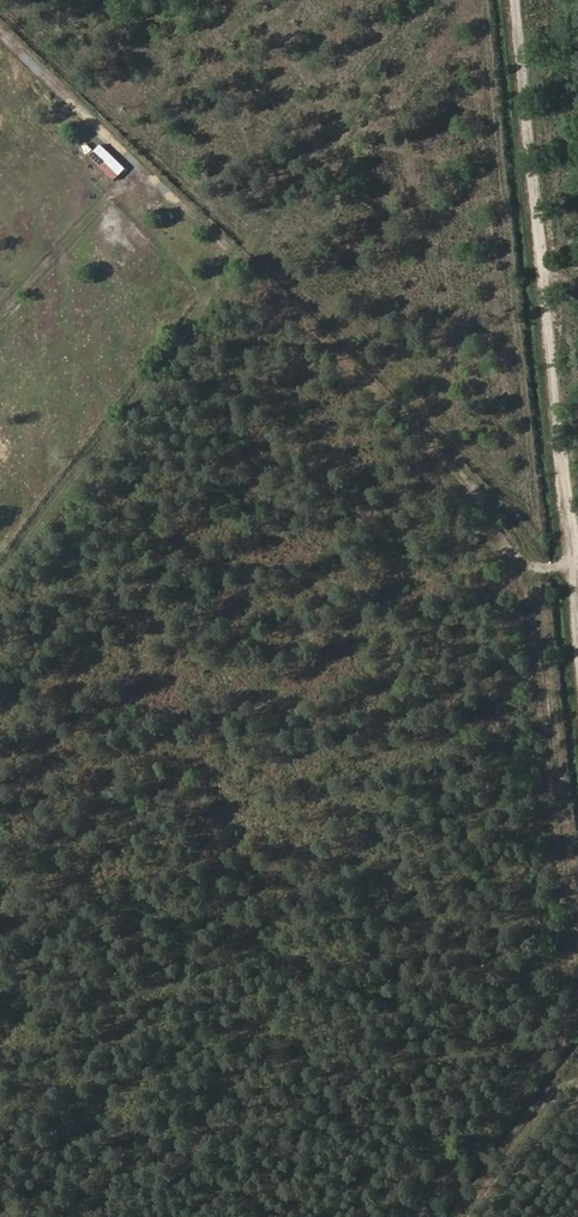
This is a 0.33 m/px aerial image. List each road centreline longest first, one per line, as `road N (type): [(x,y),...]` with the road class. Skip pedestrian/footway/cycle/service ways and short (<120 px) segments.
road 1 (track): [(577,521),(525,0)]

